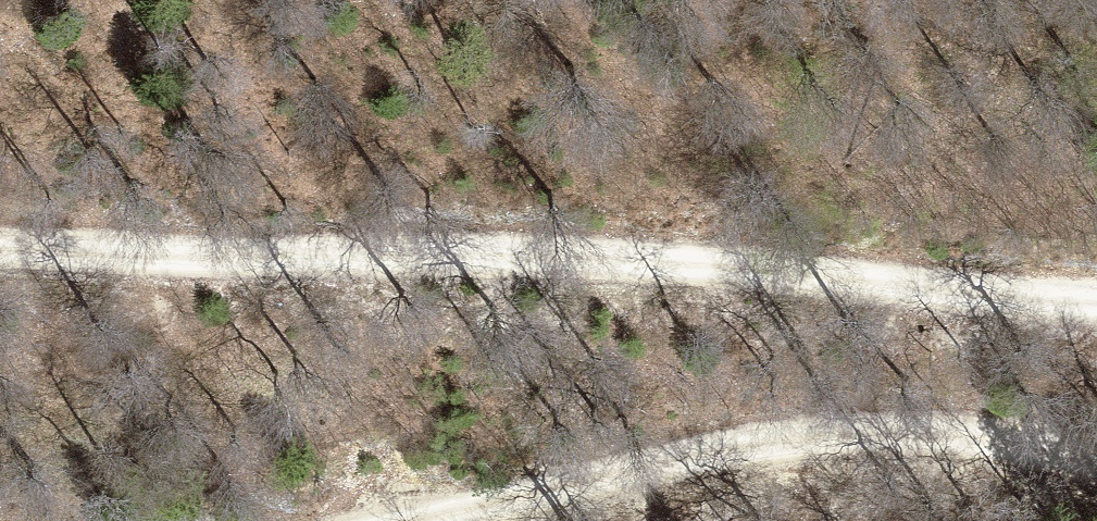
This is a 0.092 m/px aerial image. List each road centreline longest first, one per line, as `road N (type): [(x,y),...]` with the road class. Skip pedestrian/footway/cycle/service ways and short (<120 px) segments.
road 1 (unclassified): [(1096,303),(555,255),(0,252)]
road 2 (unclassified): [(441,520),(700,457),(815,437),(928,436),(1096,461)]

